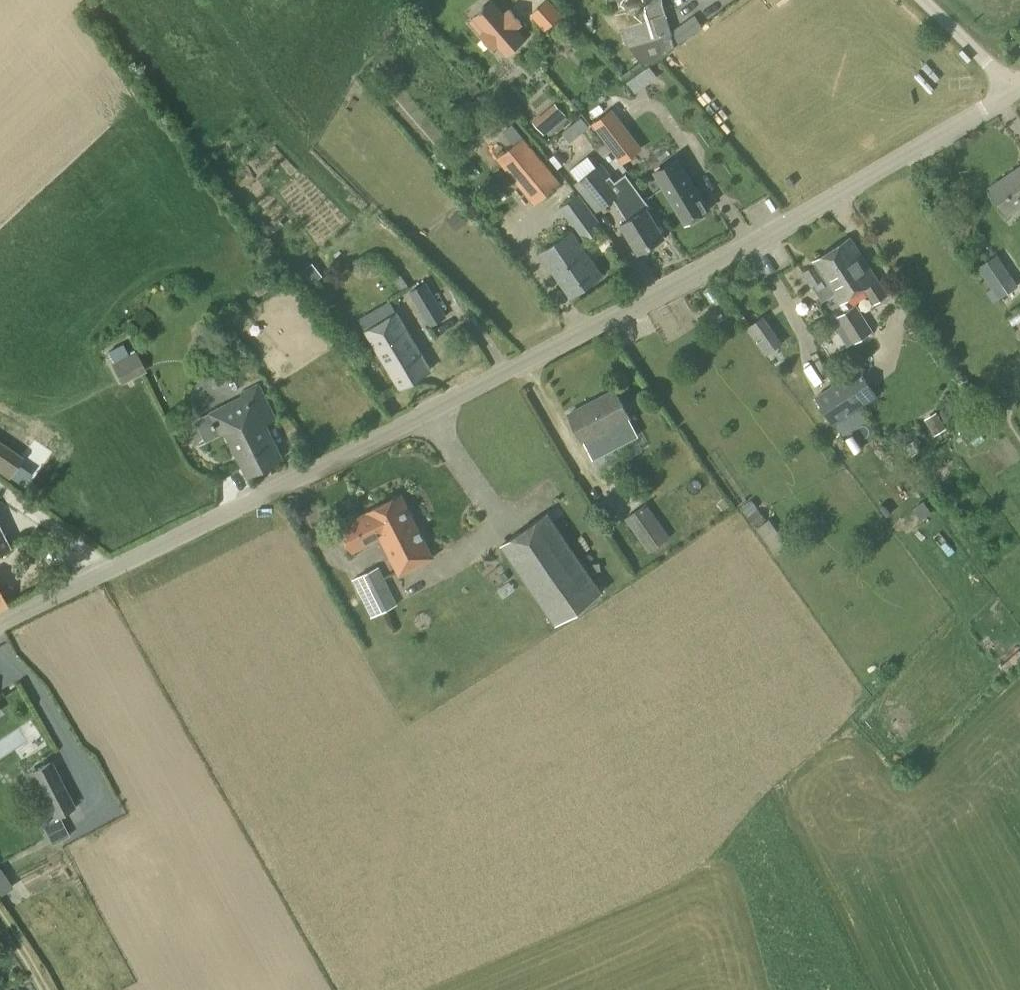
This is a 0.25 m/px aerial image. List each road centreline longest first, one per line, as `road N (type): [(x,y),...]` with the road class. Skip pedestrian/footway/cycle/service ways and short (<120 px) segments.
road 1 (unclassified): [(0,624),(629,309),(1018,92)]
road 2 (unclassified): [(1018,92),(920,0)]

